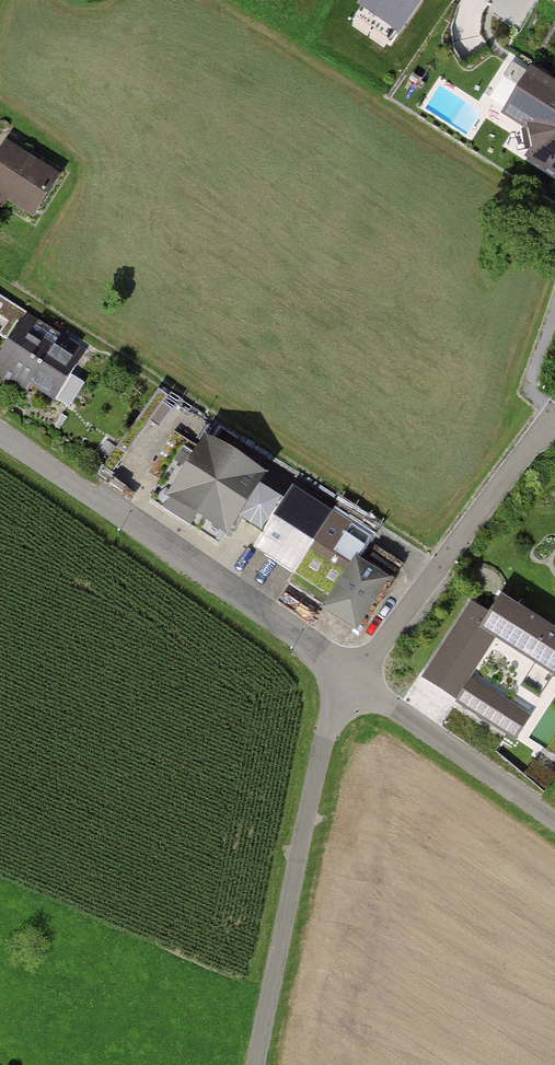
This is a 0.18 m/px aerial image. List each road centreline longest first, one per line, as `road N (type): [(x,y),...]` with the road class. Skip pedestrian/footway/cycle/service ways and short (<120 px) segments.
road 1 (residential): [(356,679),(0,436)]
road 2 (track): [(257,1064),(324,737),(356,679)]
road 3 (track): [(356,679),(554,822)]

